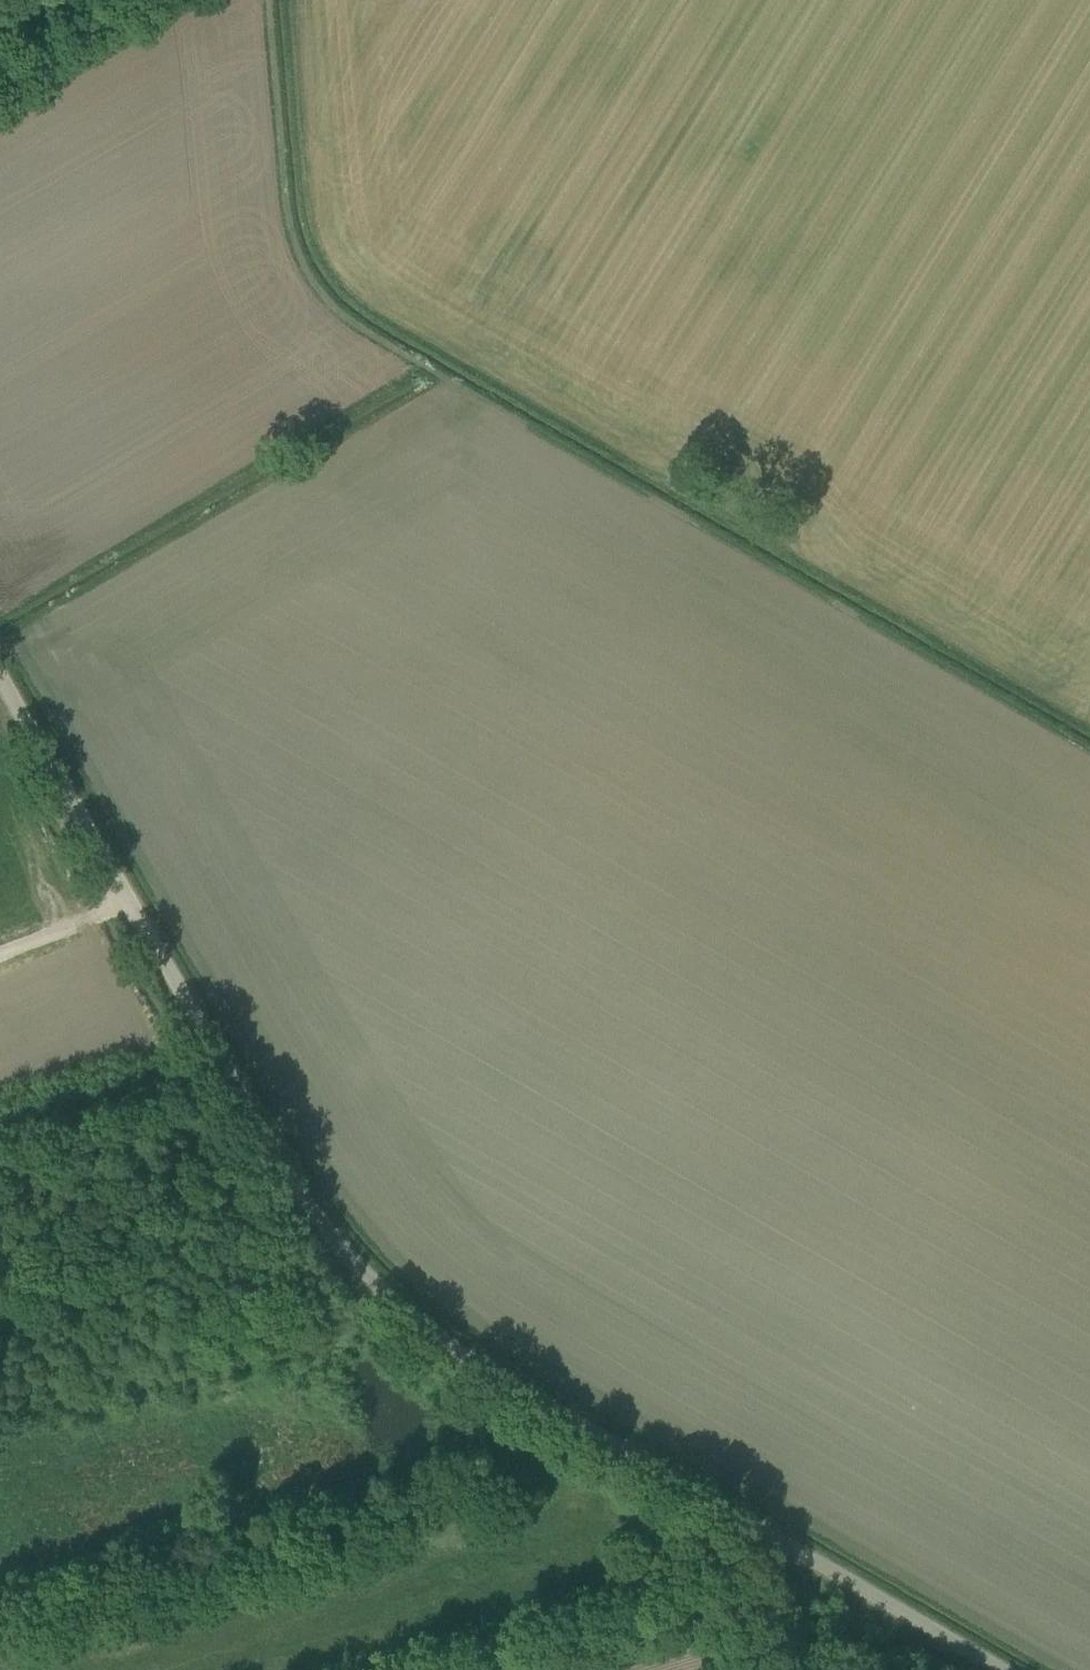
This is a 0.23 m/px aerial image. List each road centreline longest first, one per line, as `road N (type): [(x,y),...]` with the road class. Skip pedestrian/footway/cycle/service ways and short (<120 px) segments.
road 1 (unclassified): [(1013,1669),(441,1337),(366,1271),(299,1184),(0,665)]

